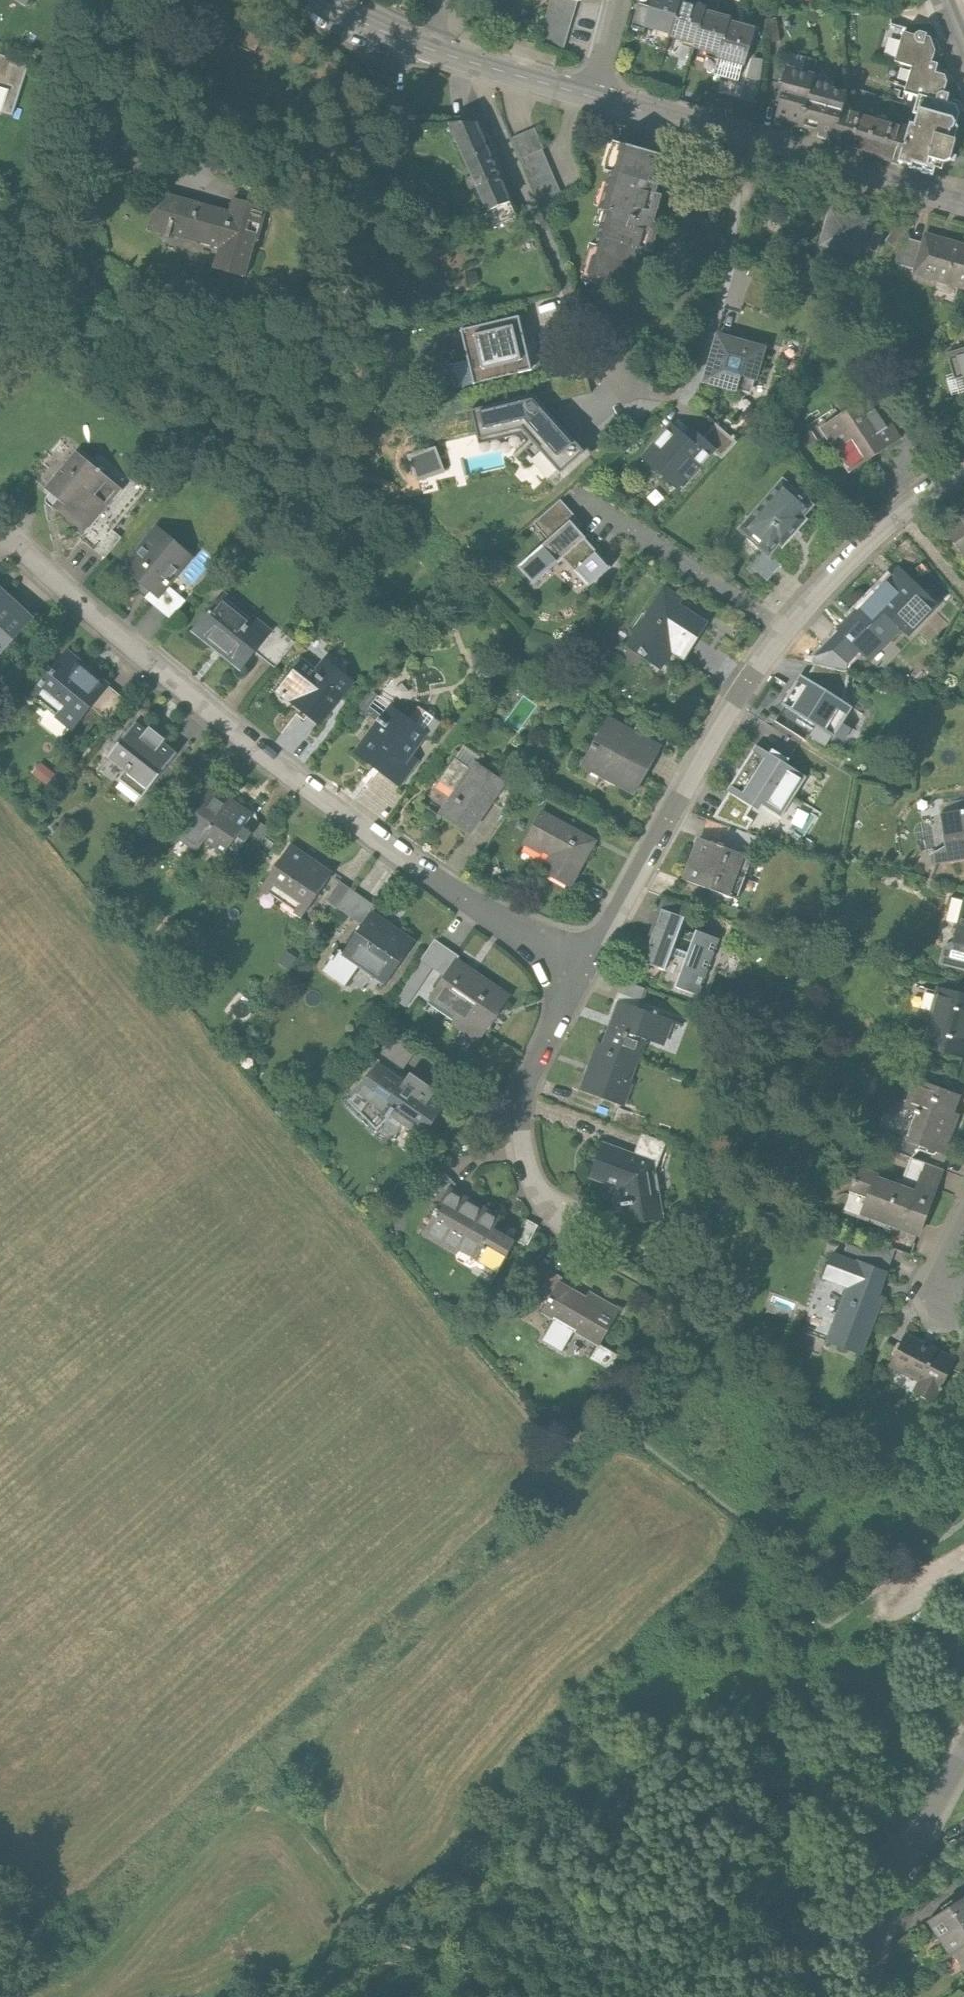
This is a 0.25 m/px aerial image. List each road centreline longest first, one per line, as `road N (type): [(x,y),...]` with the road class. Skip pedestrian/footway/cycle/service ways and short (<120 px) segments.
road 1 (residential): [(583,970),(380,840),(217,717),(5,535)]
road 2 (residential): [(963,466),(862,547),(785,632),(729,710),(583,970)]
road 3 (tertiary): [(591,96),(963,205)]
road 4 (tertiary): [(320,0),(429,48),(591,96)]
road 5 (residential): [(583,970),(520,1112),(529,1174),(564,1215)]
road 6 (residential): [(963,1757),(893,1890),(865,1996)]

